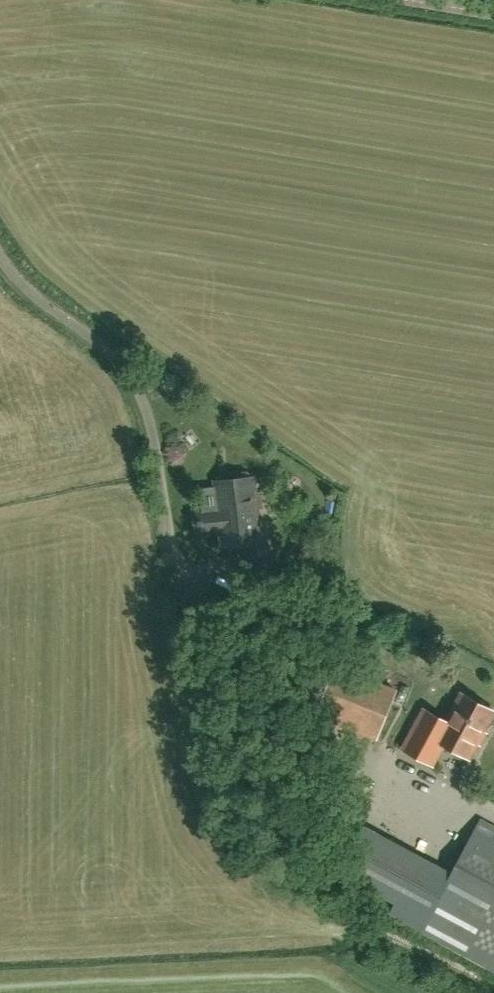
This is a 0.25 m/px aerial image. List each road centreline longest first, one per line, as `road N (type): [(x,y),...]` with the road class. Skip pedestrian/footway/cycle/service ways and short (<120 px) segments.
road 1 (unclassified): [(297,743),(219,705),(185,648),(154,448),(134,399),(0,250)]

